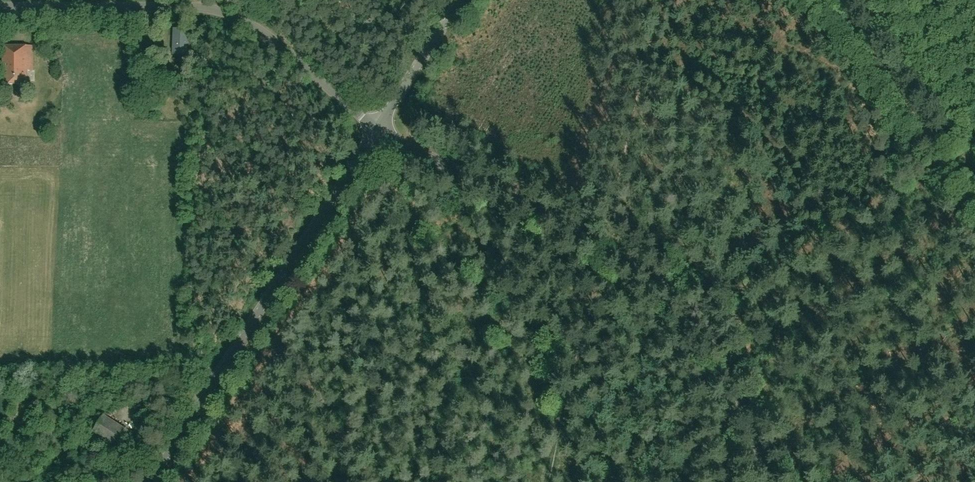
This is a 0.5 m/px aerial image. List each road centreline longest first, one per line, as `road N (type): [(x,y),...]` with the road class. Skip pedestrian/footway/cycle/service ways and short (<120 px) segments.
road 1 (tertiary): [(771,481),(727,364),(690,300),(379,128)]
road 2 (tertiary): [(146,481),(379,128)]
road 3 (unclassified): [(379,128),(236,17),(171,6),(0,6)]
road 4 (track): [(940,166),(706,322)]
road 5 (track): [(662,0),(603,248)]
road 6 (track): [(940,166),(817,0)]
road 7 (track): [(974,385),(825,481)]
road 8 (tertiary): [(379,128),(460,0)]

